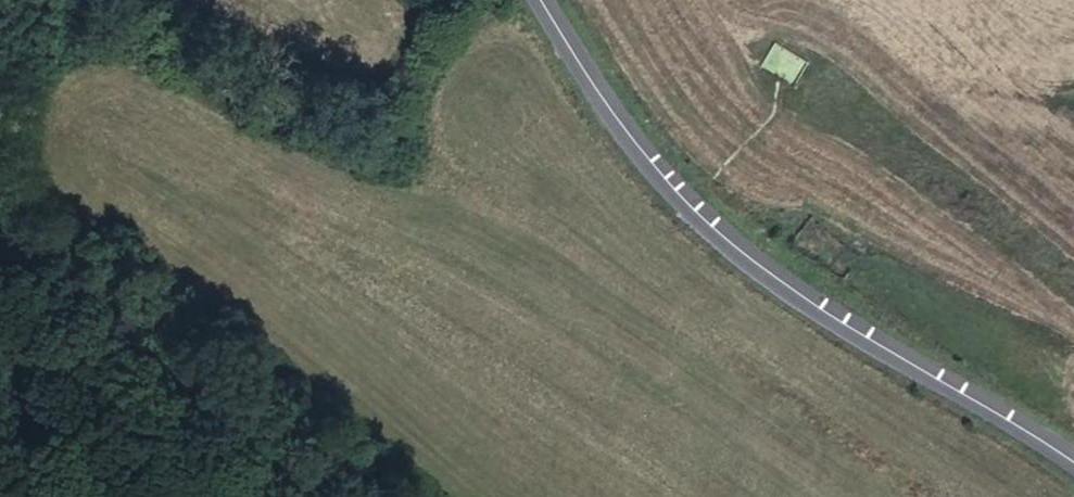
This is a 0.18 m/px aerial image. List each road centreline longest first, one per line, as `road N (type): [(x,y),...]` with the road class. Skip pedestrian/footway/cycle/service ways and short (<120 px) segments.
road 1 (tertiary): [(540,0),(647,164),(730,246),(1073,474)]

